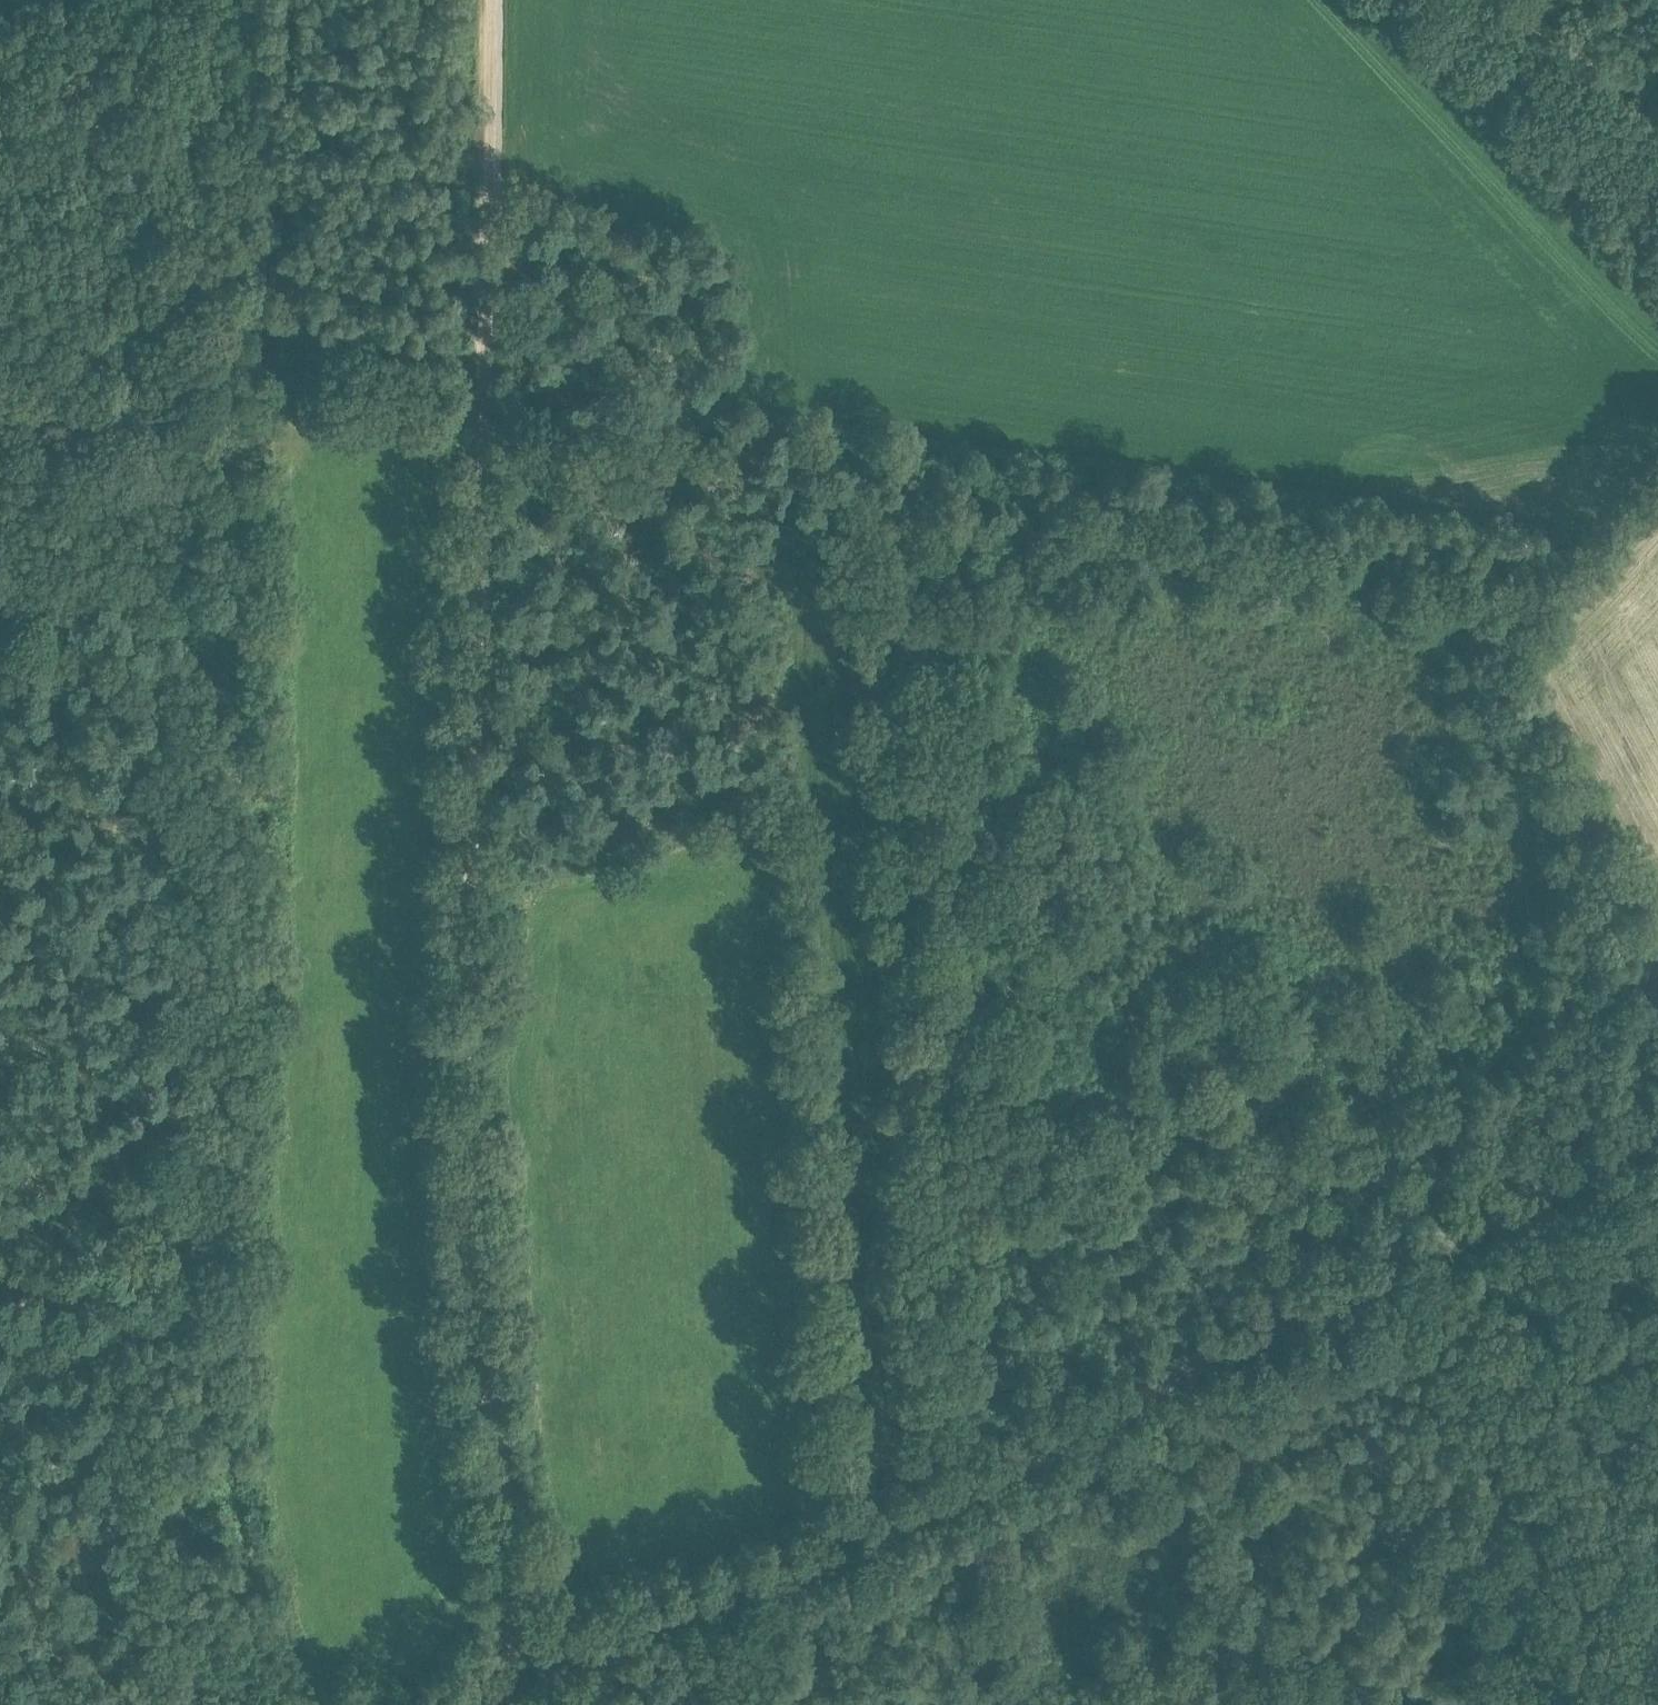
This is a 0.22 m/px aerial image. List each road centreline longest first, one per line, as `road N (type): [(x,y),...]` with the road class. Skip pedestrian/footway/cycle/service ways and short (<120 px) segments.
road 1 (track): [(519,1662),(464,1174),(488,0)]
road 2 (tertiary): [(467,1704),(519,1662),(768,1574),(901,1512),(1657,1126)]
road 3 (track): [(1657,130),(1523,0)]

